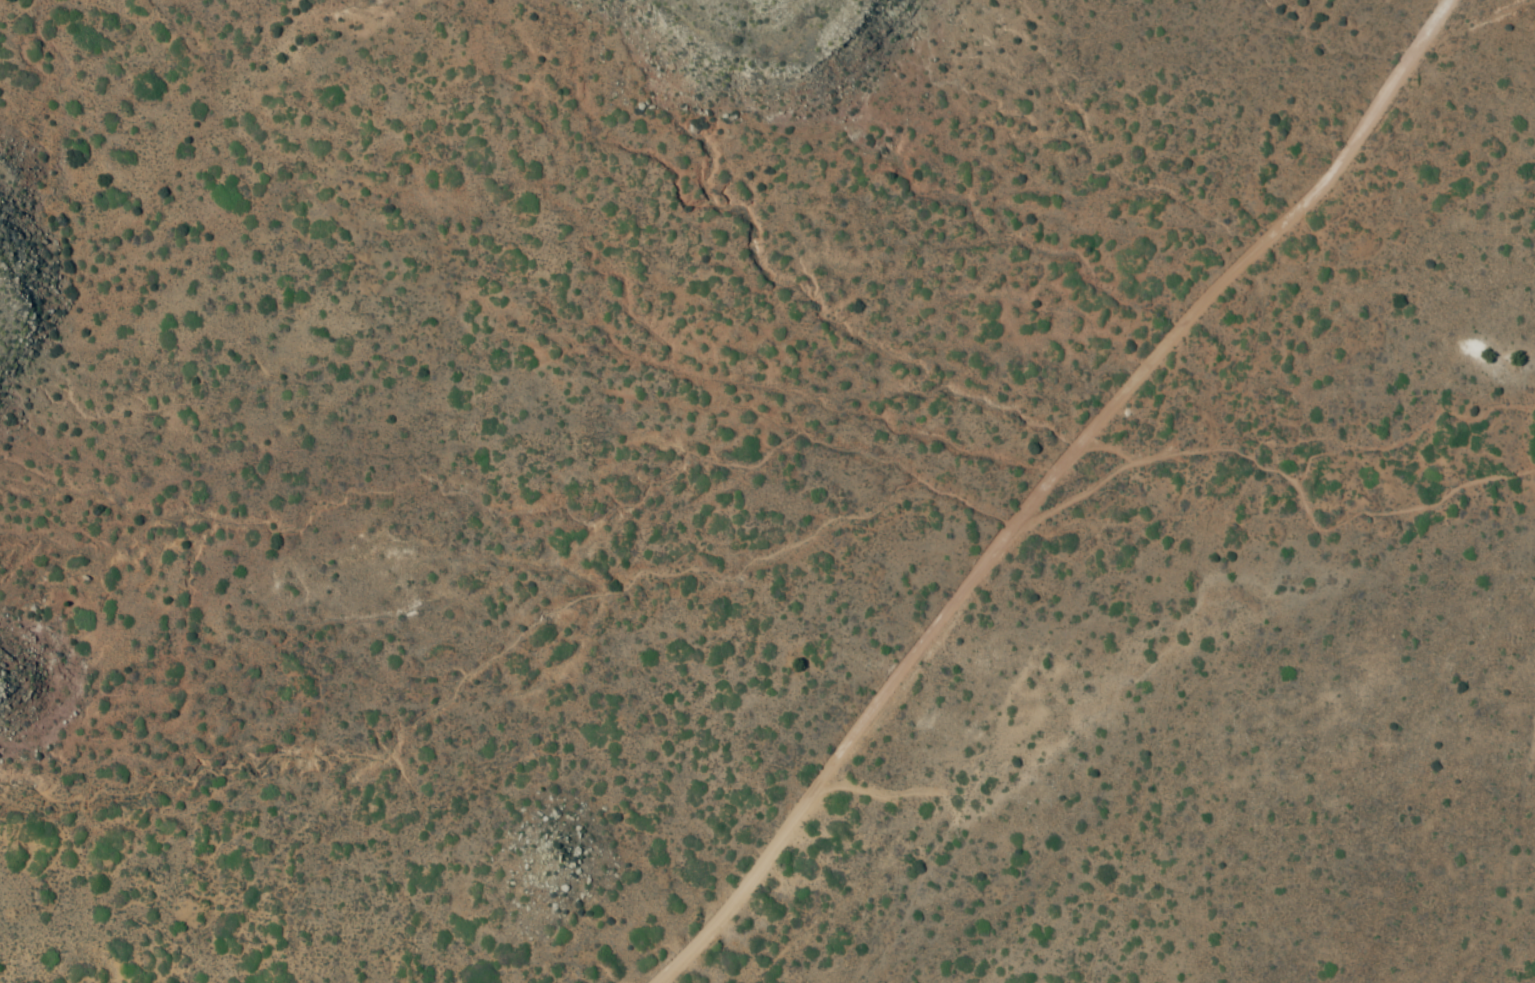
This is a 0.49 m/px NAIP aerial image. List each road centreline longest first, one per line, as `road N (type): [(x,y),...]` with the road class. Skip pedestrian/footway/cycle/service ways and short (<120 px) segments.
road 1 (residential): [(655,982),(713,925),(1113,407),(1343,161),(1451,0)]

